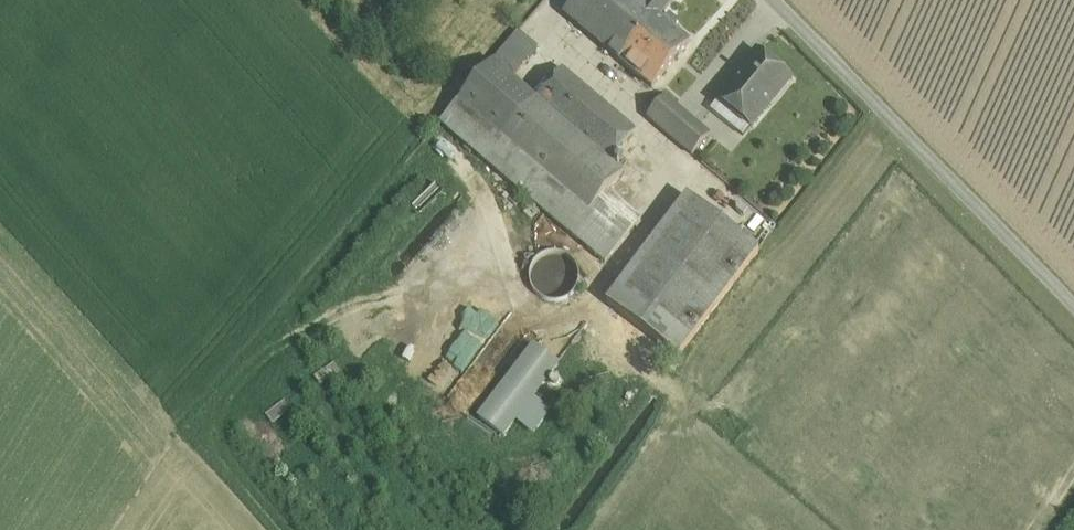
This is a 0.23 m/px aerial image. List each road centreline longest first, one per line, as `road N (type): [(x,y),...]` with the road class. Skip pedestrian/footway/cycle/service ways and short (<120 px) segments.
road 1 (unclassified): [(1073,300),(774,0)]

